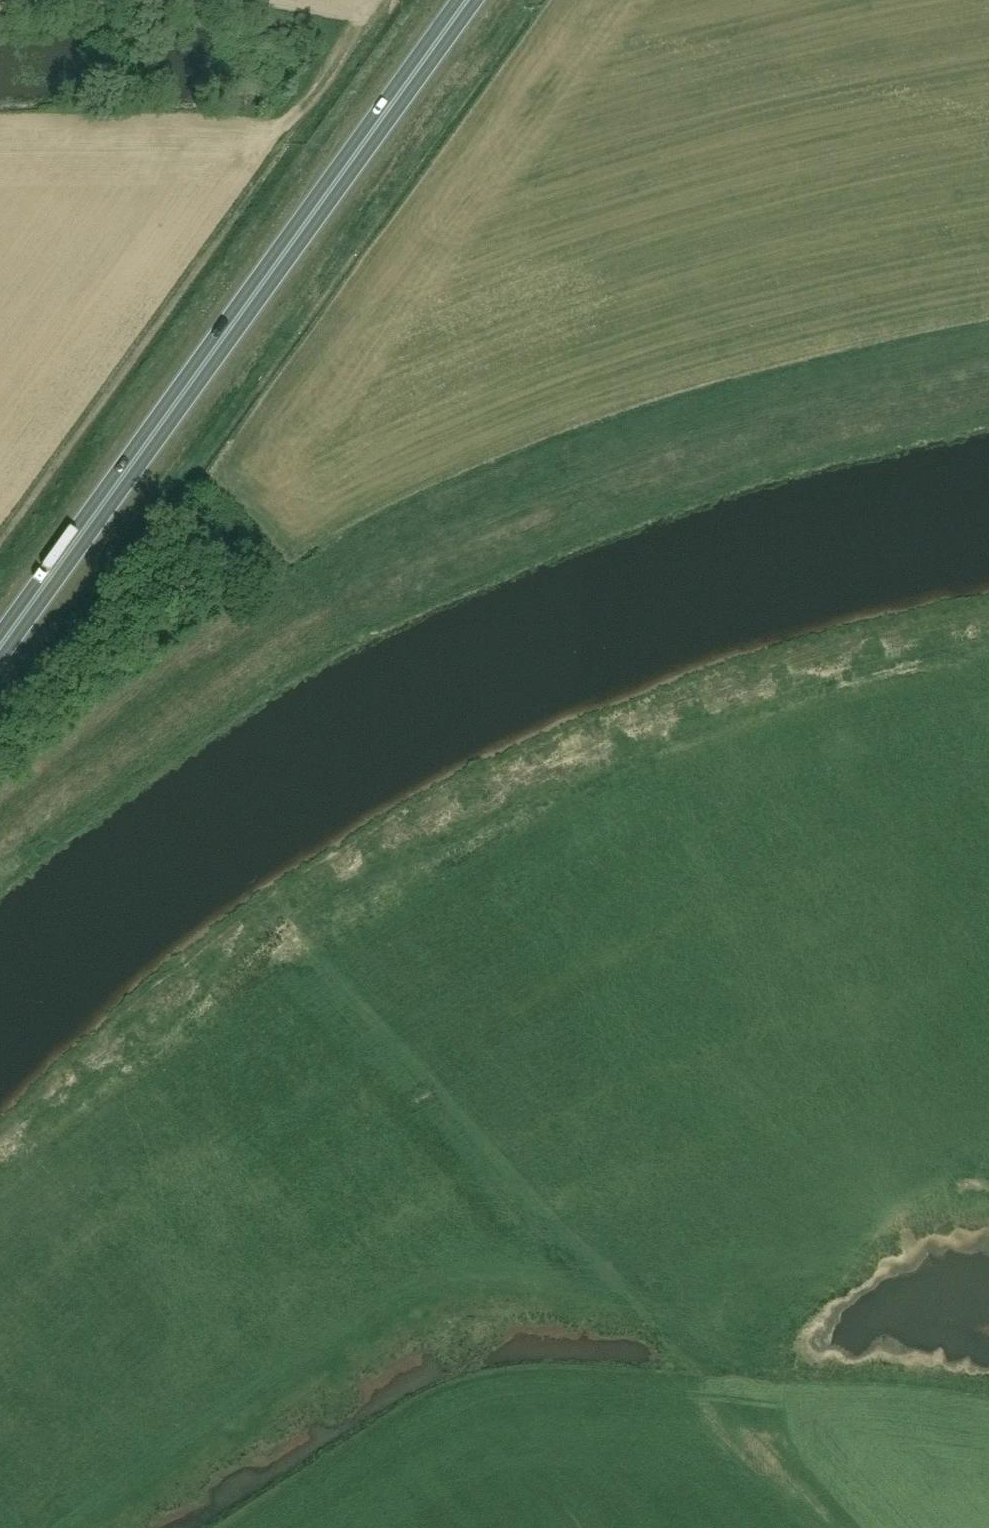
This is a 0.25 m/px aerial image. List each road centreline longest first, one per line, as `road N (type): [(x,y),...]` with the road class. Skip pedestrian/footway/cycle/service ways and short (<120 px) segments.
road 1 (trunk): [(0,646),(467,0)]

